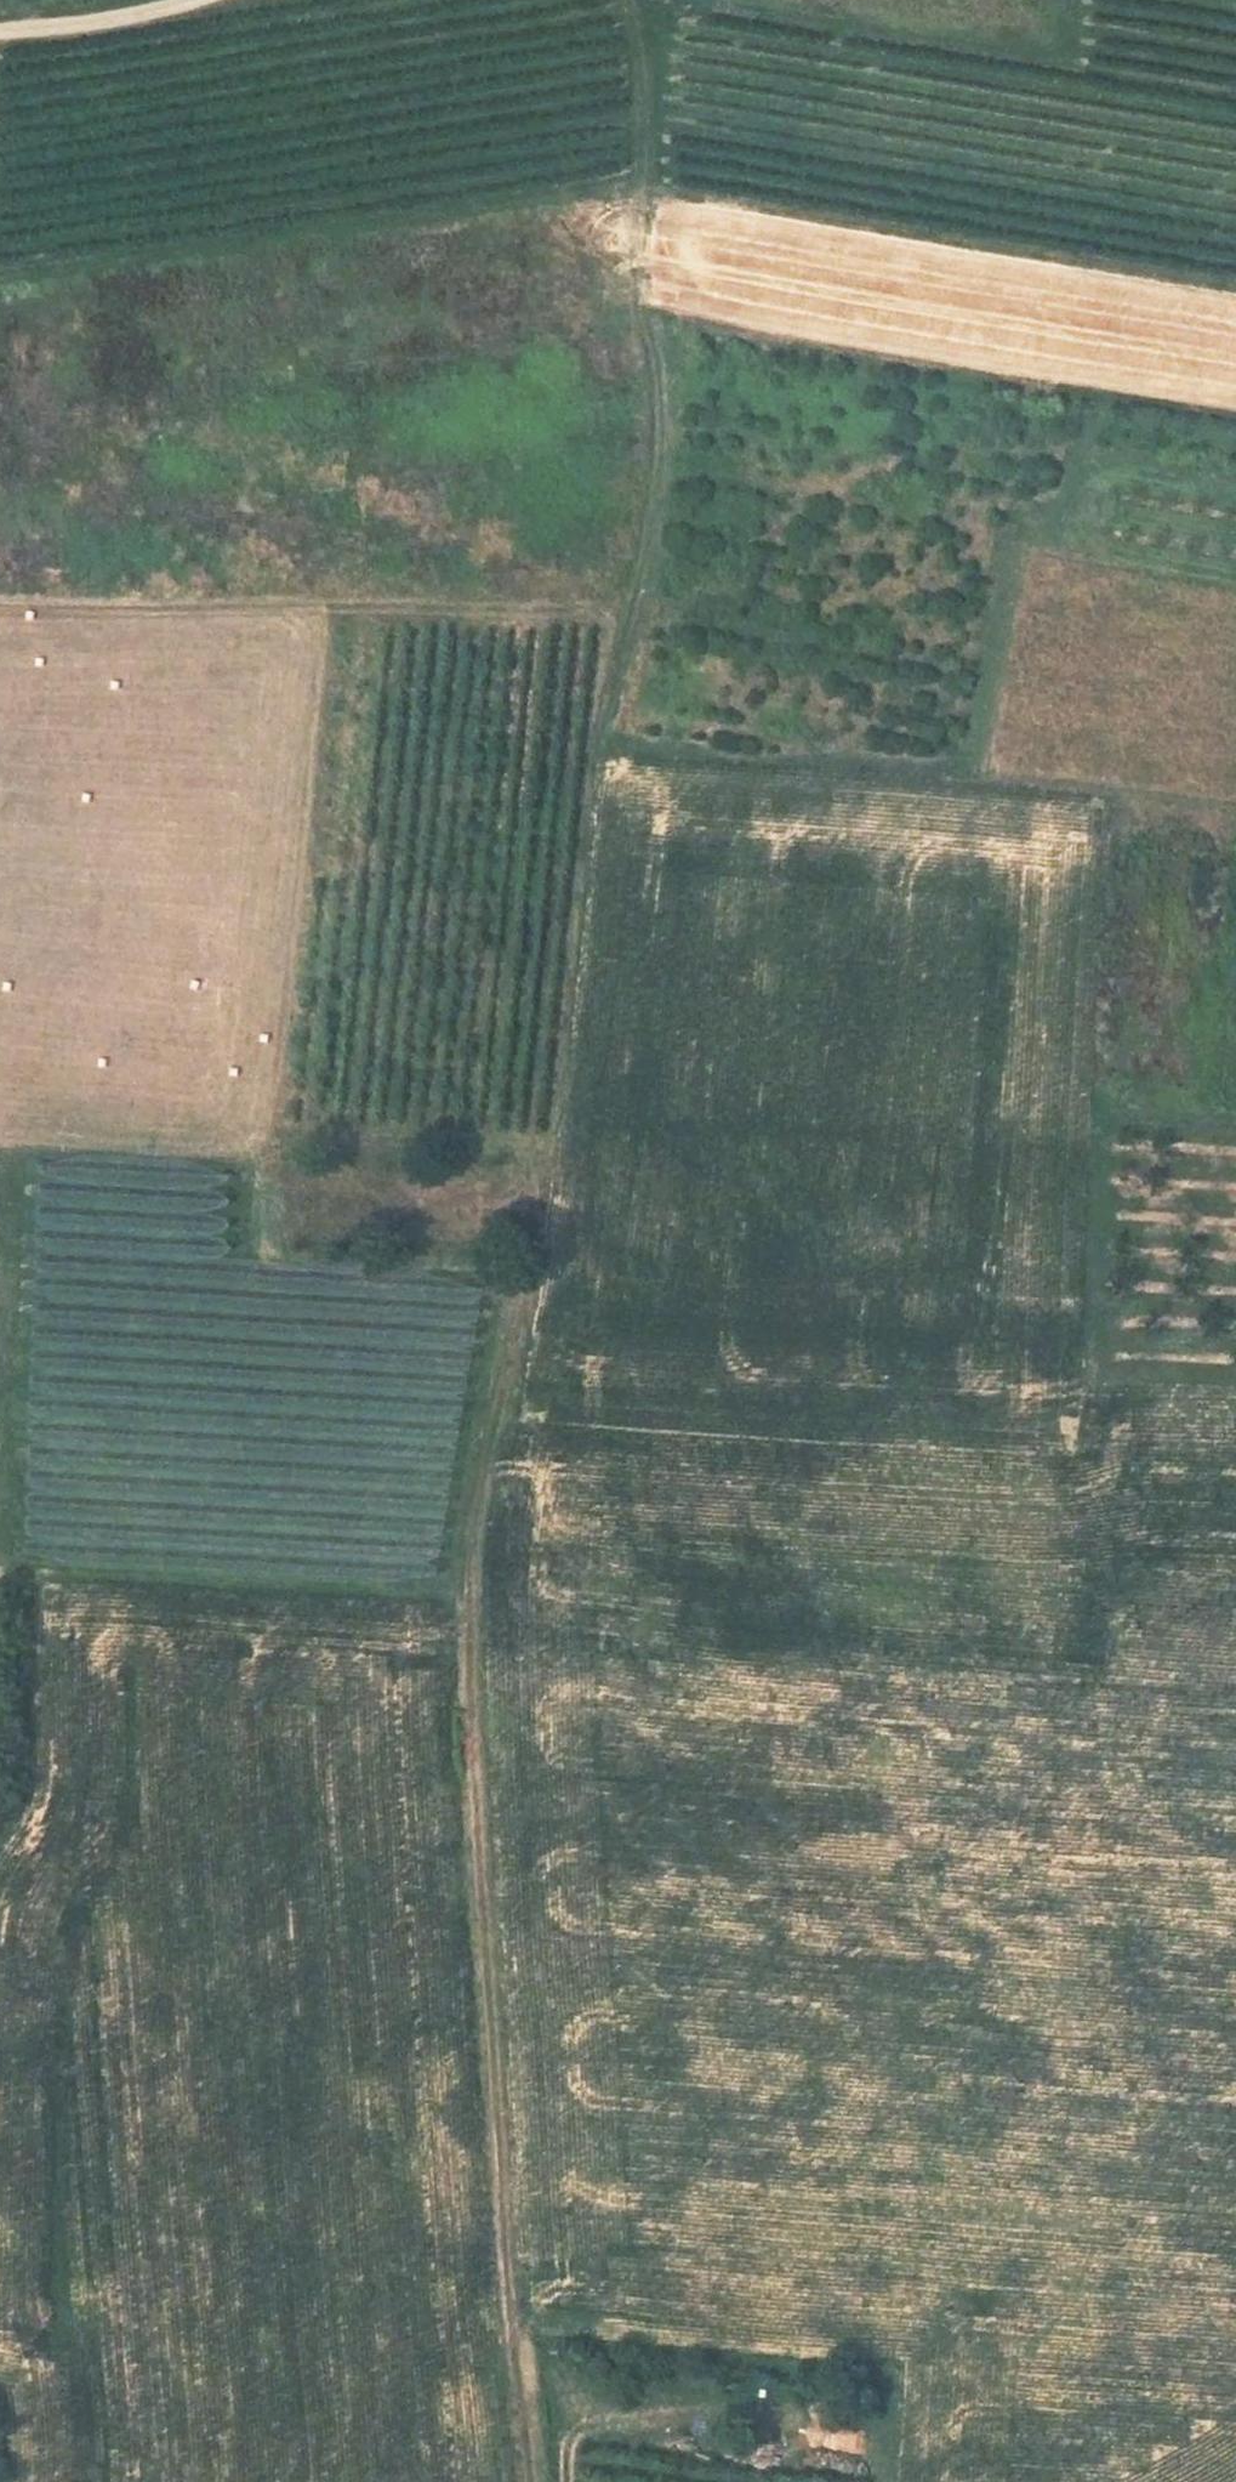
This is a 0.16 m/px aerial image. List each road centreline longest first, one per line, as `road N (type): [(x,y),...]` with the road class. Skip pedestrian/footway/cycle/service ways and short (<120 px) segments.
road 1 (track): [(535,2481),(510,2288),(471,1741),(470,1588),(477,1497),(555,1129),(600,737),(641,584),(667,430),(667,361),(649,287),(640,0)]
road 2 (track): [(0,1567),(470,1588)]
road 3 (track): [(193,0),(139,17),(0,32)]

